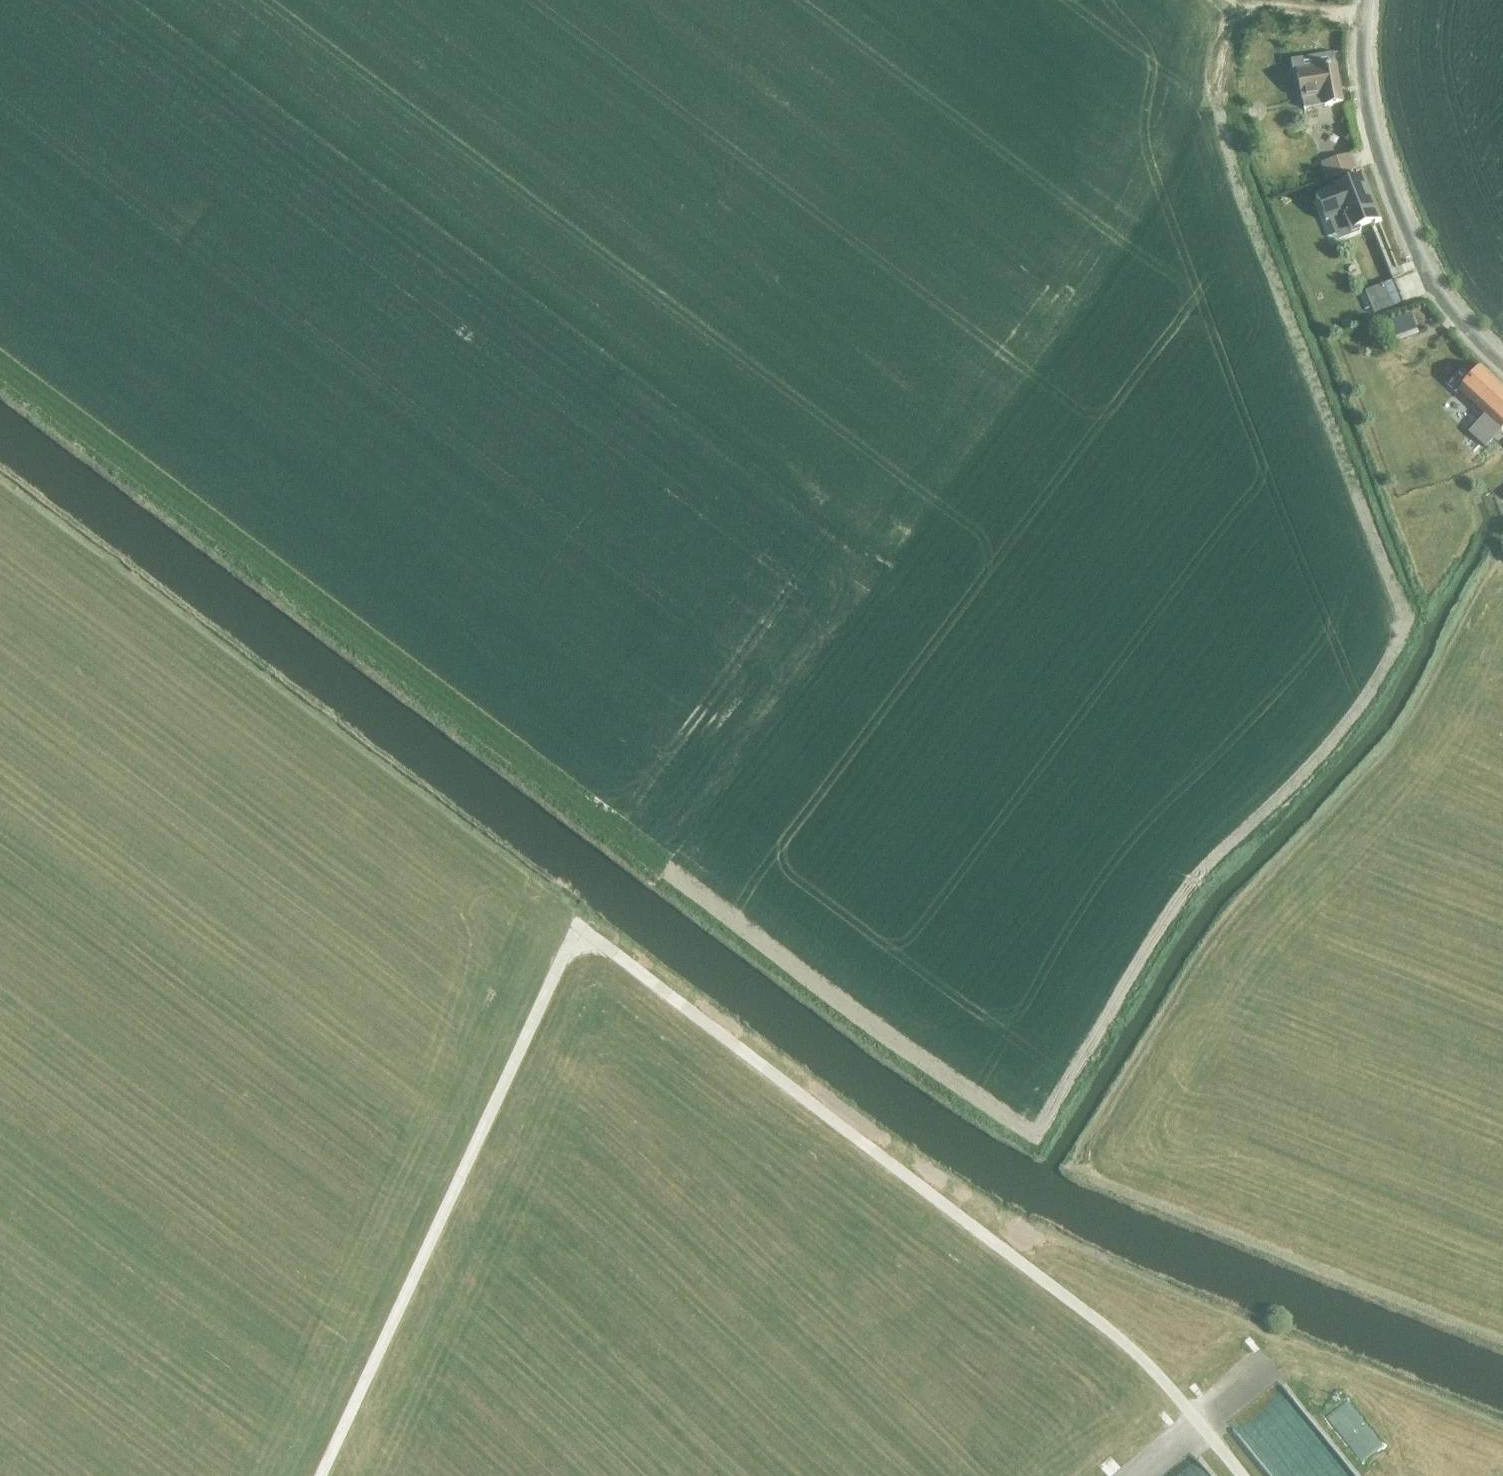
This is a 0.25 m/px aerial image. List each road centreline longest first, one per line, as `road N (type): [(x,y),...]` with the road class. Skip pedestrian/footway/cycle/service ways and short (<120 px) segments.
road 1 (residential): [(1502,362),(1430,279),(1382,167),(1361,69),(1367,0)]

